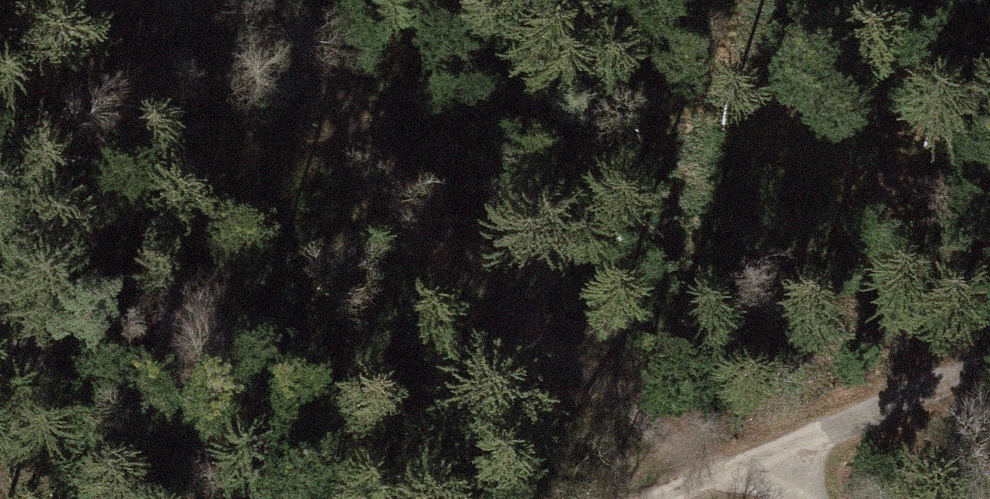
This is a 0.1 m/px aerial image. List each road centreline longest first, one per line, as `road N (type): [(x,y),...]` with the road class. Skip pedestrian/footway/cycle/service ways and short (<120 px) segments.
road 1 (track): [(744,471),(604,387),(468,275),(391,176),(280,0)]
road 2 (track): [(677,498),(989,378)]
road 3 (track): [(0,294),(159,498)]

